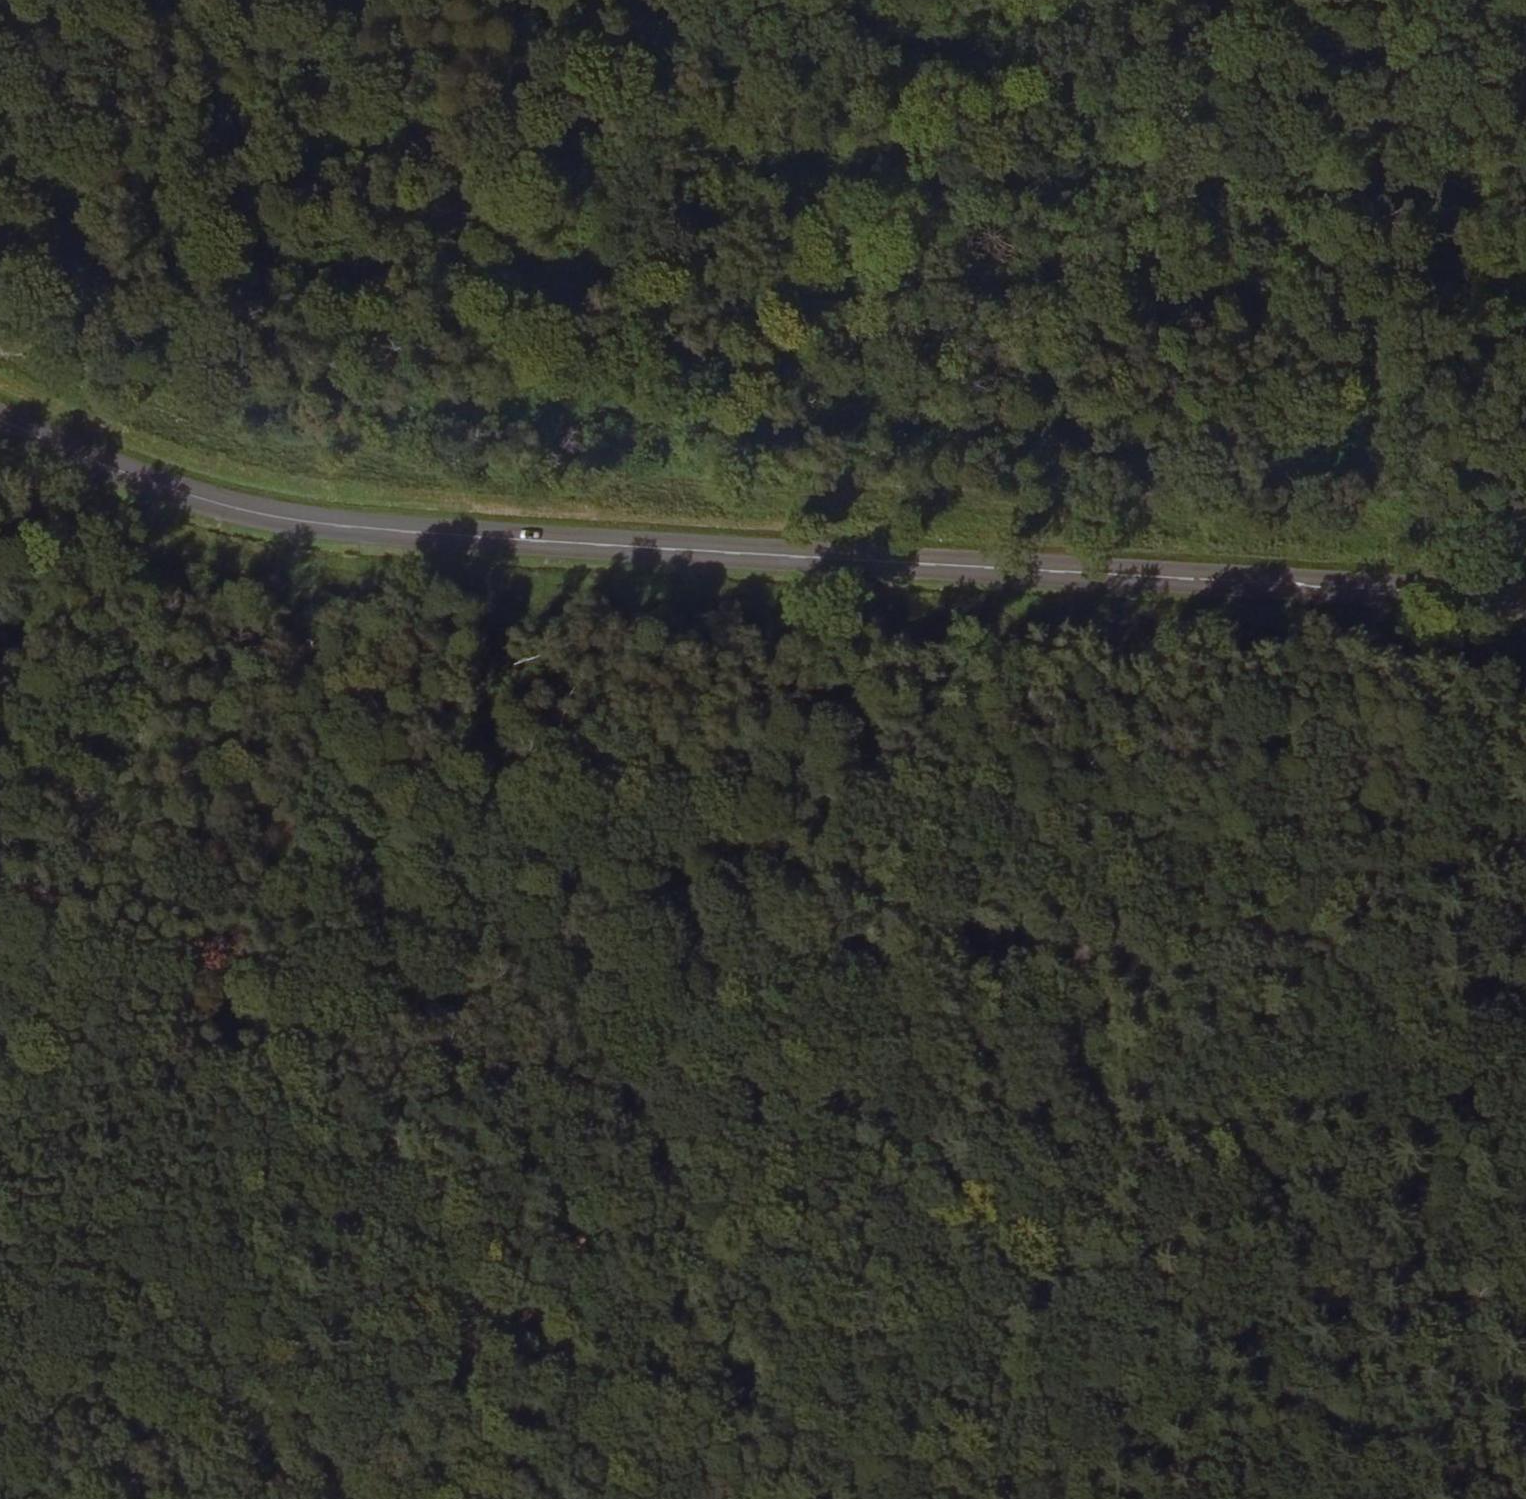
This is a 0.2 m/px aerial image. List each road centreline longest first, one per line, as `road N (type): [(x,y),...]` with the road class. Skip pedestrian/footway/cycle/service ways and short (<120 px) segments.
road 1 (tertiary): [(1525,602),(299,520),(197,502),(0,421)]
road 2 (track): [(197,502),(195,554),(282,607),(0,1298)]

